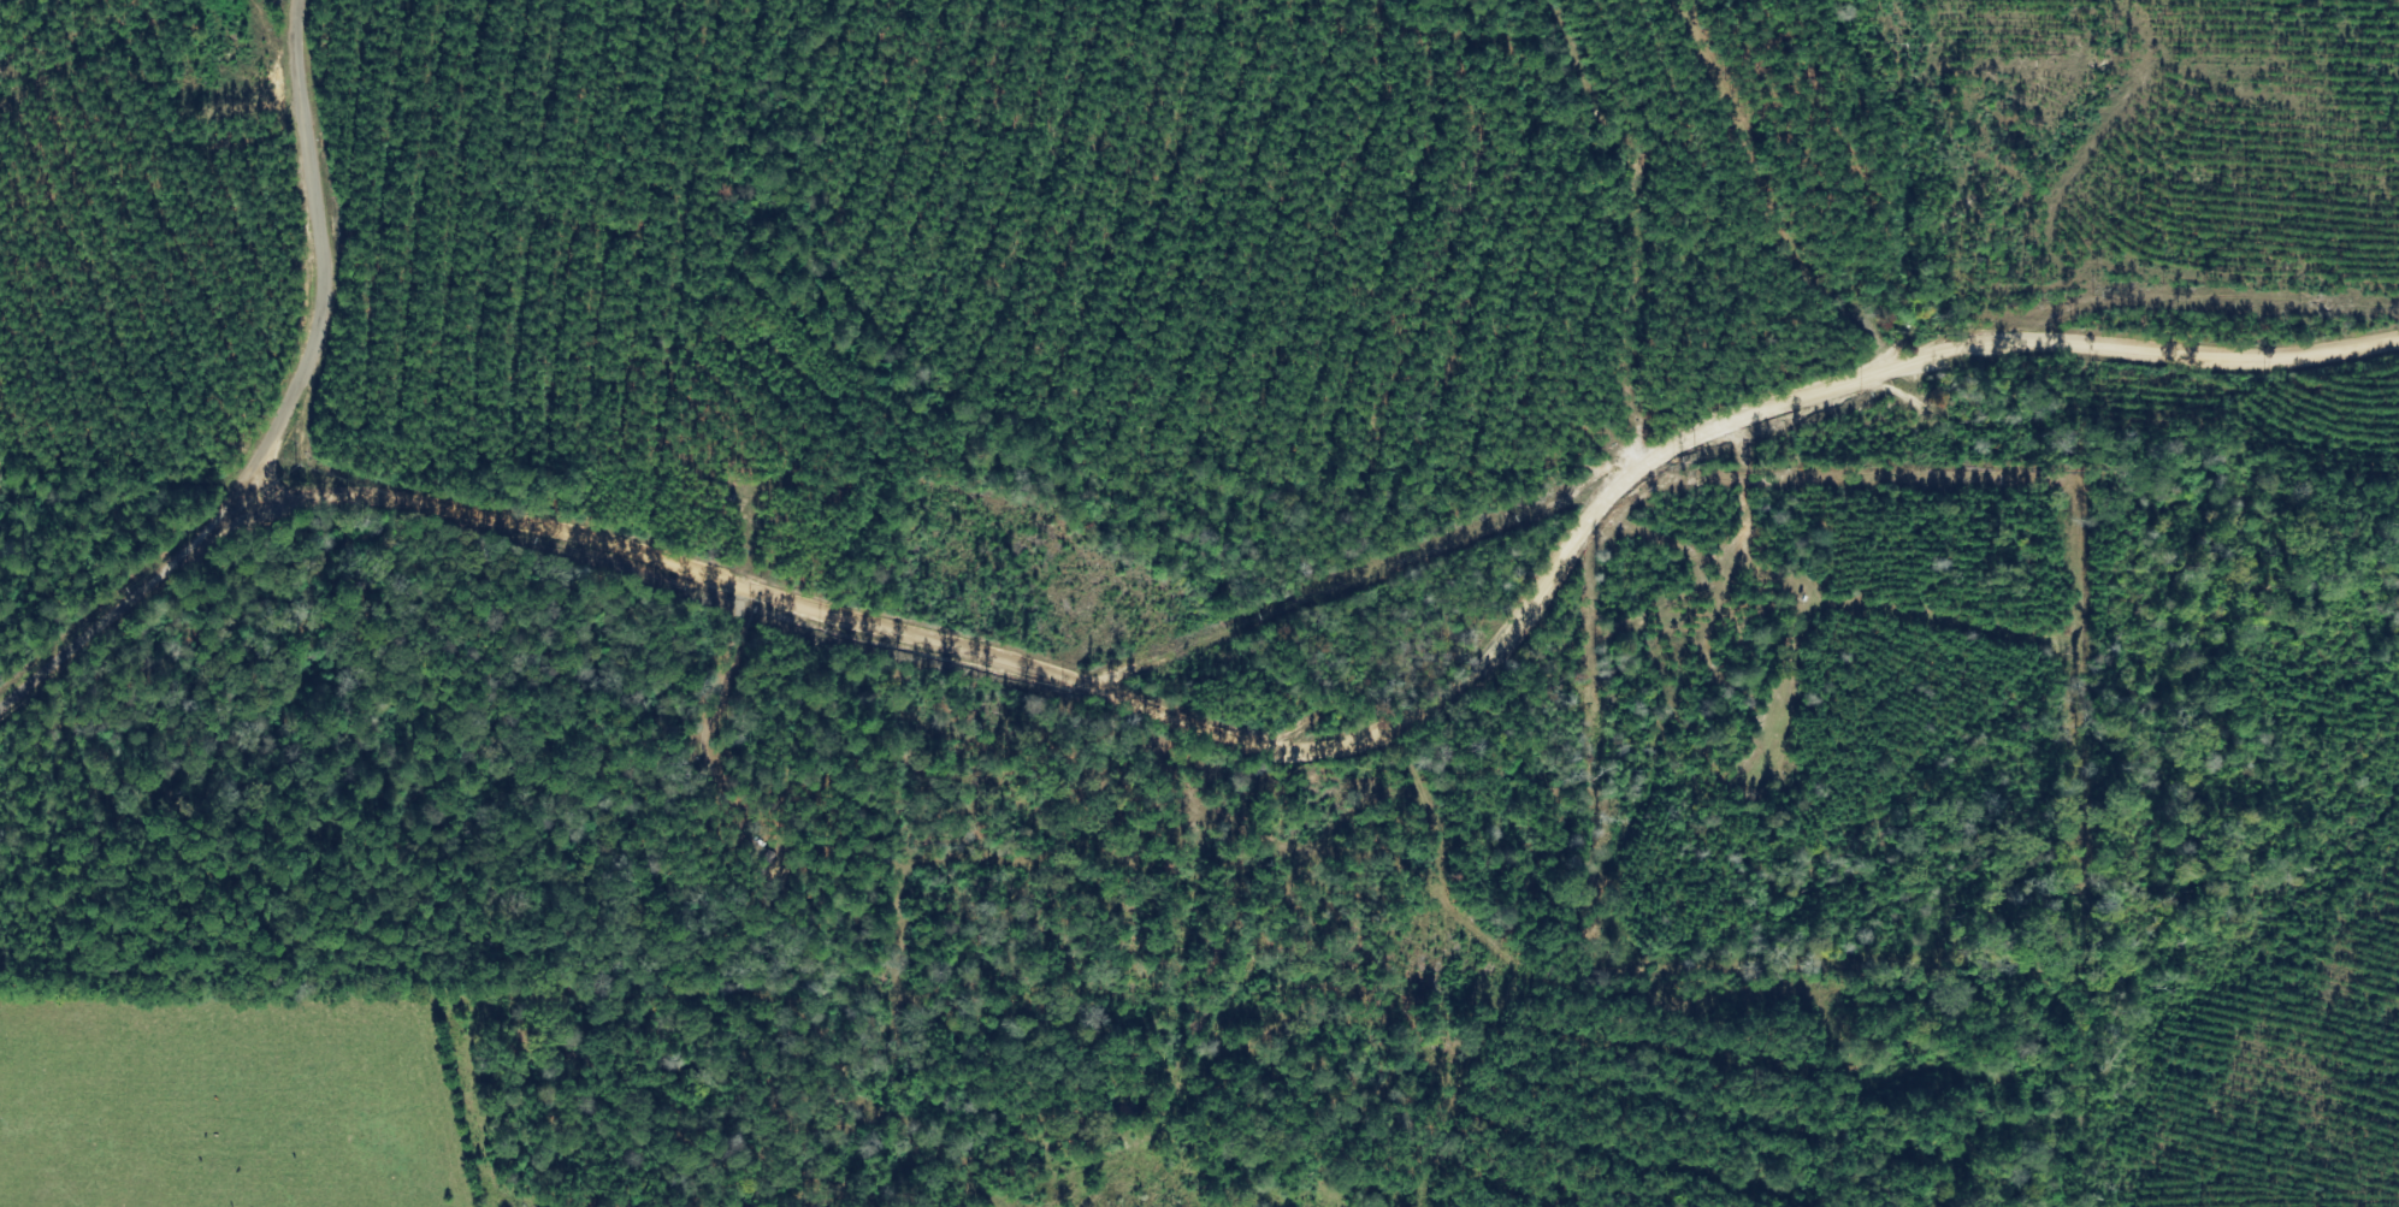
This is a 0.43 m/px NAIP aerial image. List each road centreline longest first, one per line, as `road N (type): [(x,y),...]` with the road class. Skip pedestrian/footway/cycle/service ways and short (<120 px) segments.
road 1 (residential): [(2398,325),(1936,344),(1720,410),(1583,501),(1434,686),(1387,722),(1195,734),(586,554),(264,493)]
road 2 (residential): [(0,669),(264,493),(288,302),(253,0)]

